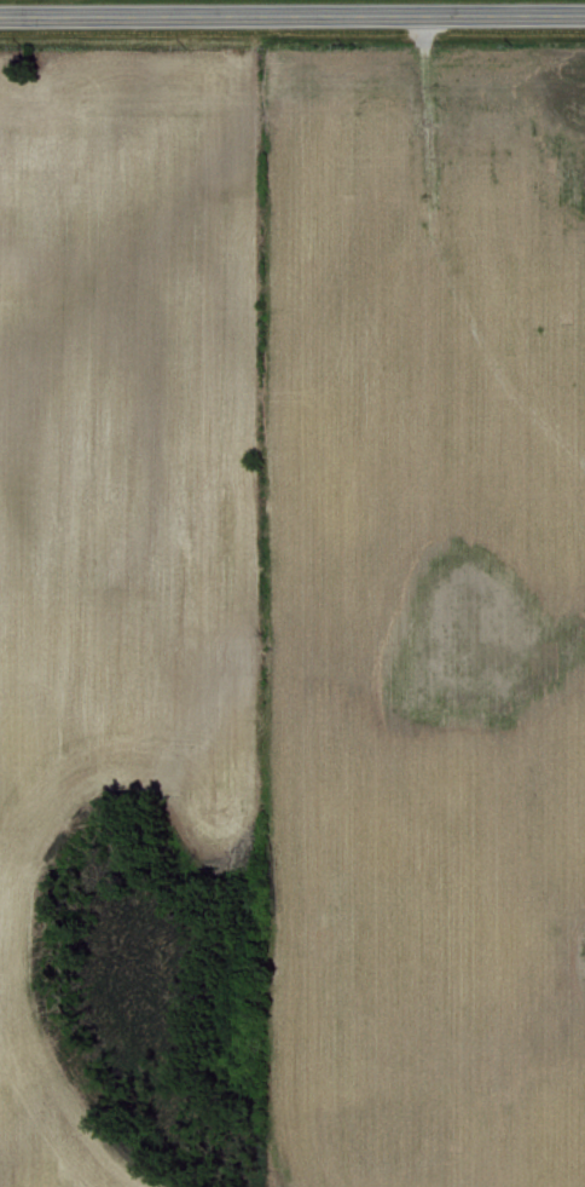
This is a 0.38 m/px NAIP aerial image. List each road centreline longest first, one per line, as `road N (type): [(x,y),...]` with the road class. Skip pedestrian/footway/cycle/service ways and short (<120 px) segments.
road 1 (primary): [(584,17),(0,13)]

